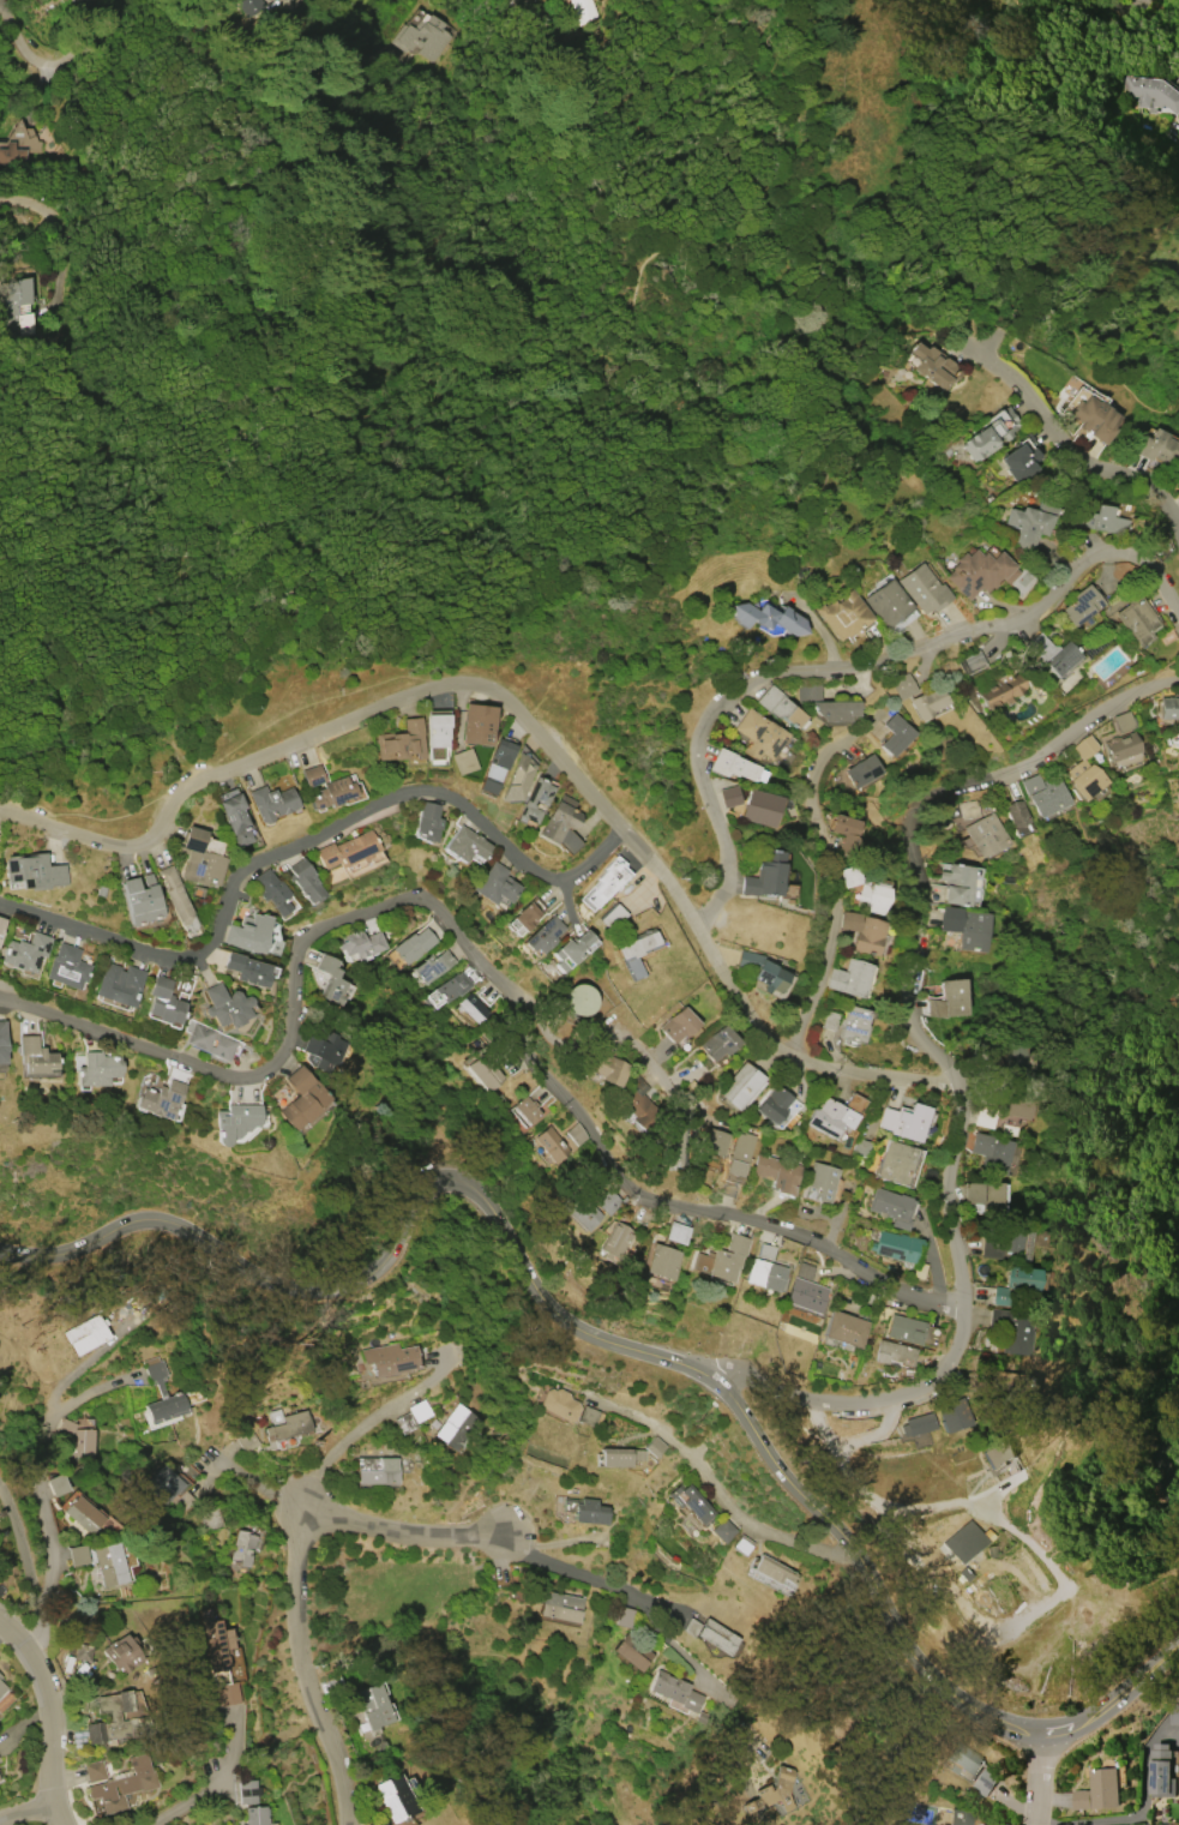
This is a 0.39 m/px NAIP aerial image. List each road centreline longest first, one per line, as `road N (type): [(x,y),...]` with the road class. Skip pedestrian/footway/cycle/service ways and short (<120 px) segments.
road 1 (primary): [(1178,1643),(1097,1715),(1058,1733),(1011,1730),(963,1707),(924,1669),(861,1563),(782,1475),(722,1388),(696,1370),(564,1321),(535,1289),(497,1214),(459,1181),(426,1187),(391,1251),(343,1287),(269,1283),(160,1219),(55,1255),(0,1252)]
road 2 (residential): [(963,1311),(871,1287),(788,1231),(643,1195),(607,1164),(527,1046),(513,993),(429,906),(402,902),(302,943),(290,963),(273,1052),(243,1075),(216,1075),(0,1005)]
road 3 (residential): [(945,1082),(835,1069),(774,1045),(646,870),(499,704),(457,678),(355,703),(169,786),(127,840),(98,844),(0,814)]
road 4 (residential): [(696,1370),(739,1369),(766,1388),(864,1400),(918,1389),(944,1373),(963,1311),(944,1188),(955,1125),(951,1097),(912,1001),(924,908),(916,821),(938,793),(1010,773),(1108,707),(1178,679)]
road 5 (residential): [(1178,609),(1142,564),(1107,556),(1078,566),(1015,618),(864,665),(748,677),(698,728),(694,762),(720,868),(685,921)]
road 6 (residential): [(607,829),(564,871),(540,874),(515,864),(440,800),(401,793),(374,799),(239,865),(218,888),(199,939),(173,957),(0,906)]
road 7 (residential): [(342,1824),(295,1623),(309,1511),(422,1537),(505,1531)]
road 8 (residential): [(788,1055),(823,965),(834,895),(812,778),(876,716)]
road 9 (residential): [(861,1563),(750,1526),(676,1435),(602,1398)]
road 10 (residential): [(985,350),(1066,443),(1161,496),(1178,534)]
road 11 (residential): [(513,993),(549,1037),(595,1028),(650,1063),(694,1110)]
road 12 (residential): [(0,1628),(32,1651),(50,1697),(48,1801),(61,1824)]
road 13 (primary): [(1178,1380),(1151,1446),(1154,1477),(1178,1505)]

